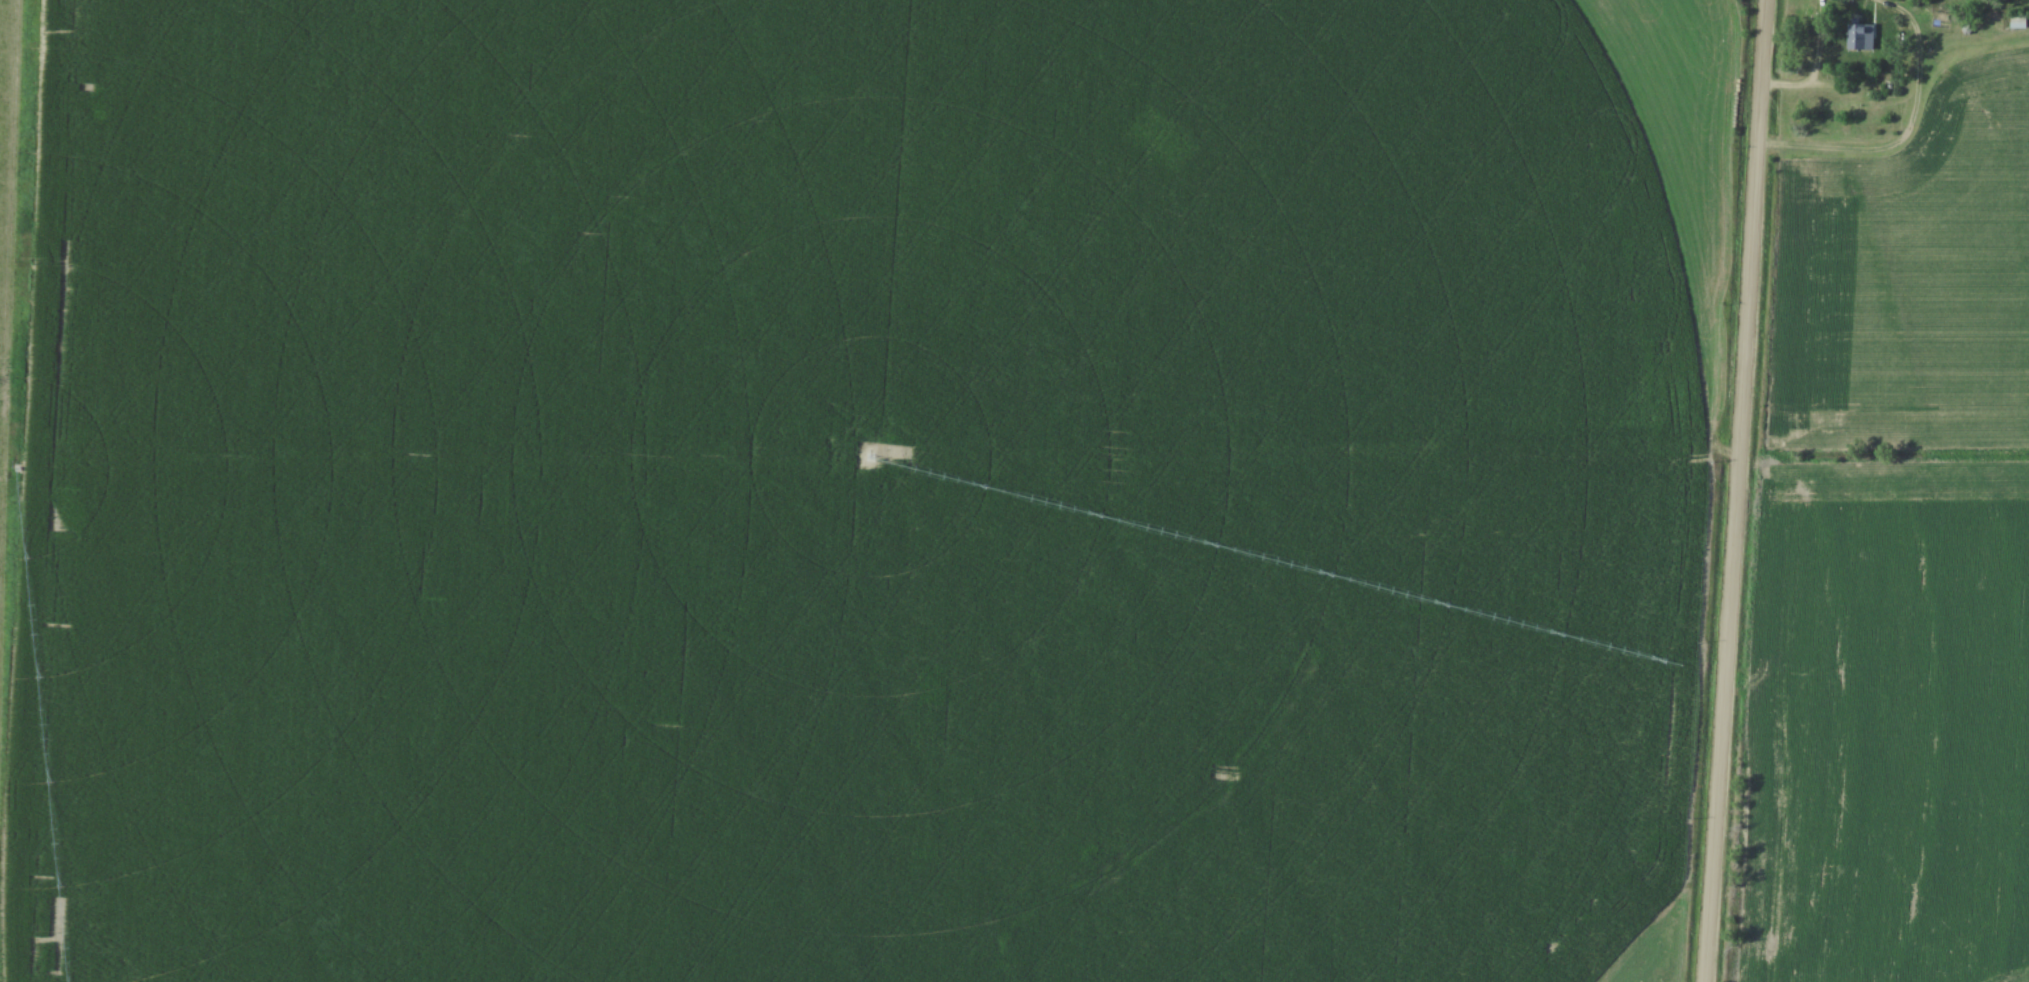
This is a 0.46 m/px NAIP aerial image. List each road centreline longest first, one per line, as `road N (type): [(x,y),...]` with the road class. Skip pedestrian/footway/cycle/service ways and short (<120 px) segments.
road 1 (tertiary): [(1762,0),(1699,981)]

